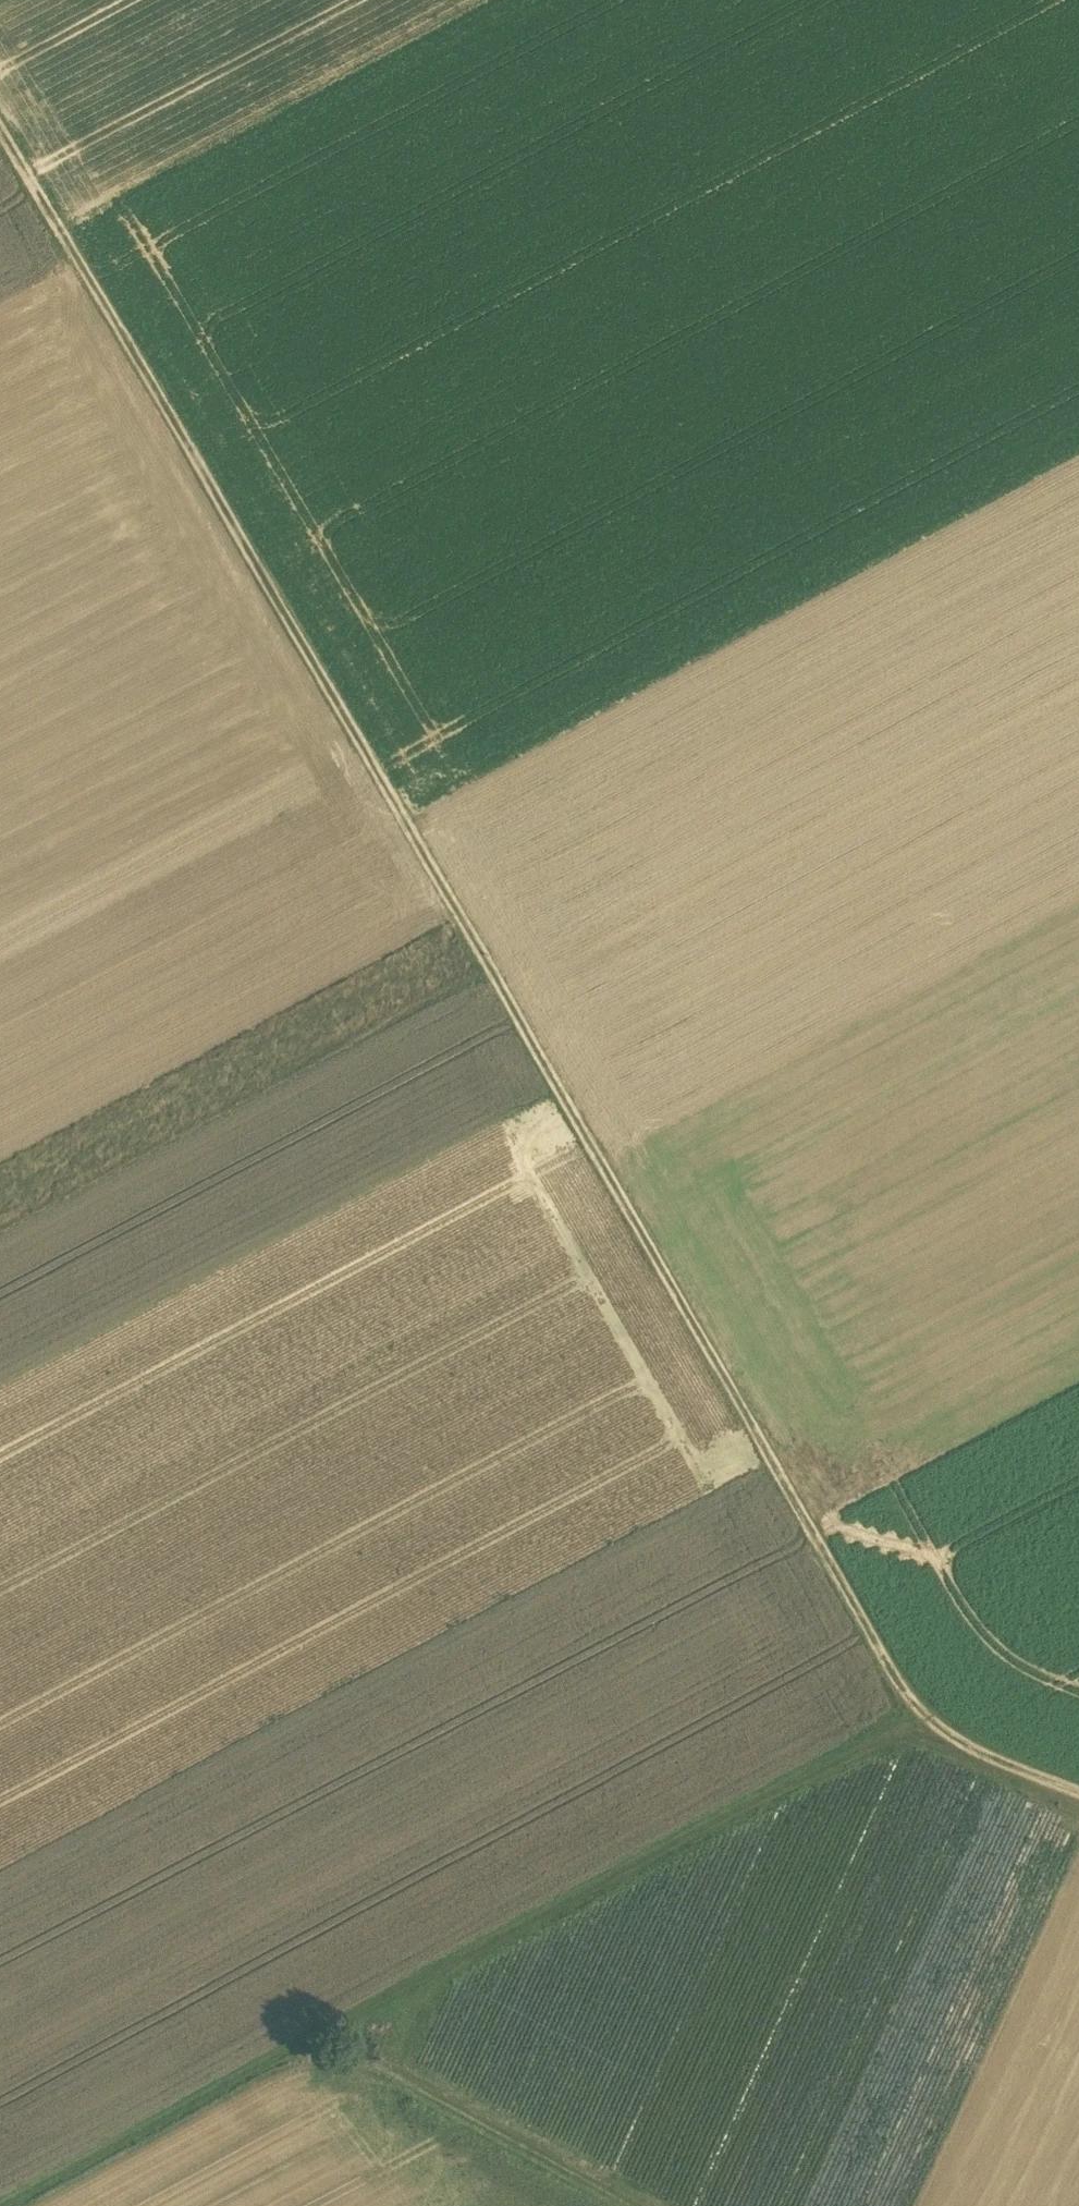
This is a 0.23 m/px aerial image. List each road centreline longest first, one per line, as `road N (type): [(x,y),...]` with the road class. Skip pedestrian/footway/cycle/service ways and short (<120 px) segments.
road 1 (track): [(0,129),(903,1692),(952,1738),(1078,1795)]
road 2 (track): [(919,1709),(5,2205)]

